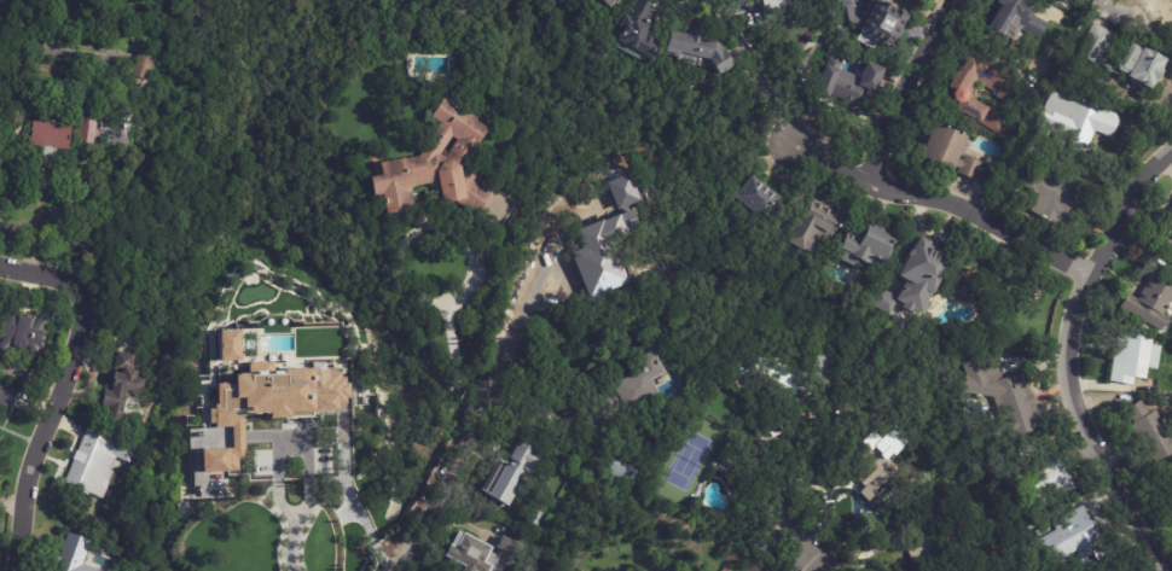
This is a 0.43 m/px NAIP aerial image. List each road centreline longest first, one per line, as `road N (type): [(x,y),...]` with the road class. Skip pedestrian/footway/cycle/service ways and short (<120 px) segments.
road 1 (residential): [(1167,570),(1075,407),(1067,363),(1074,310),(1090,274),(1141,182),(1171,151)]
road 2 (residential): [(1090,274),(968,208),(869,181),(797,142)]
road 3 (residential): [(65,280),(86,307),(63,396),(36,454),(18,570)]
road 4 (residential): [(869,181),(955,0)]
road 5 (residential): [(393,570),(482,406)]
road 6 (residential): [(482,406),(557,279)]

